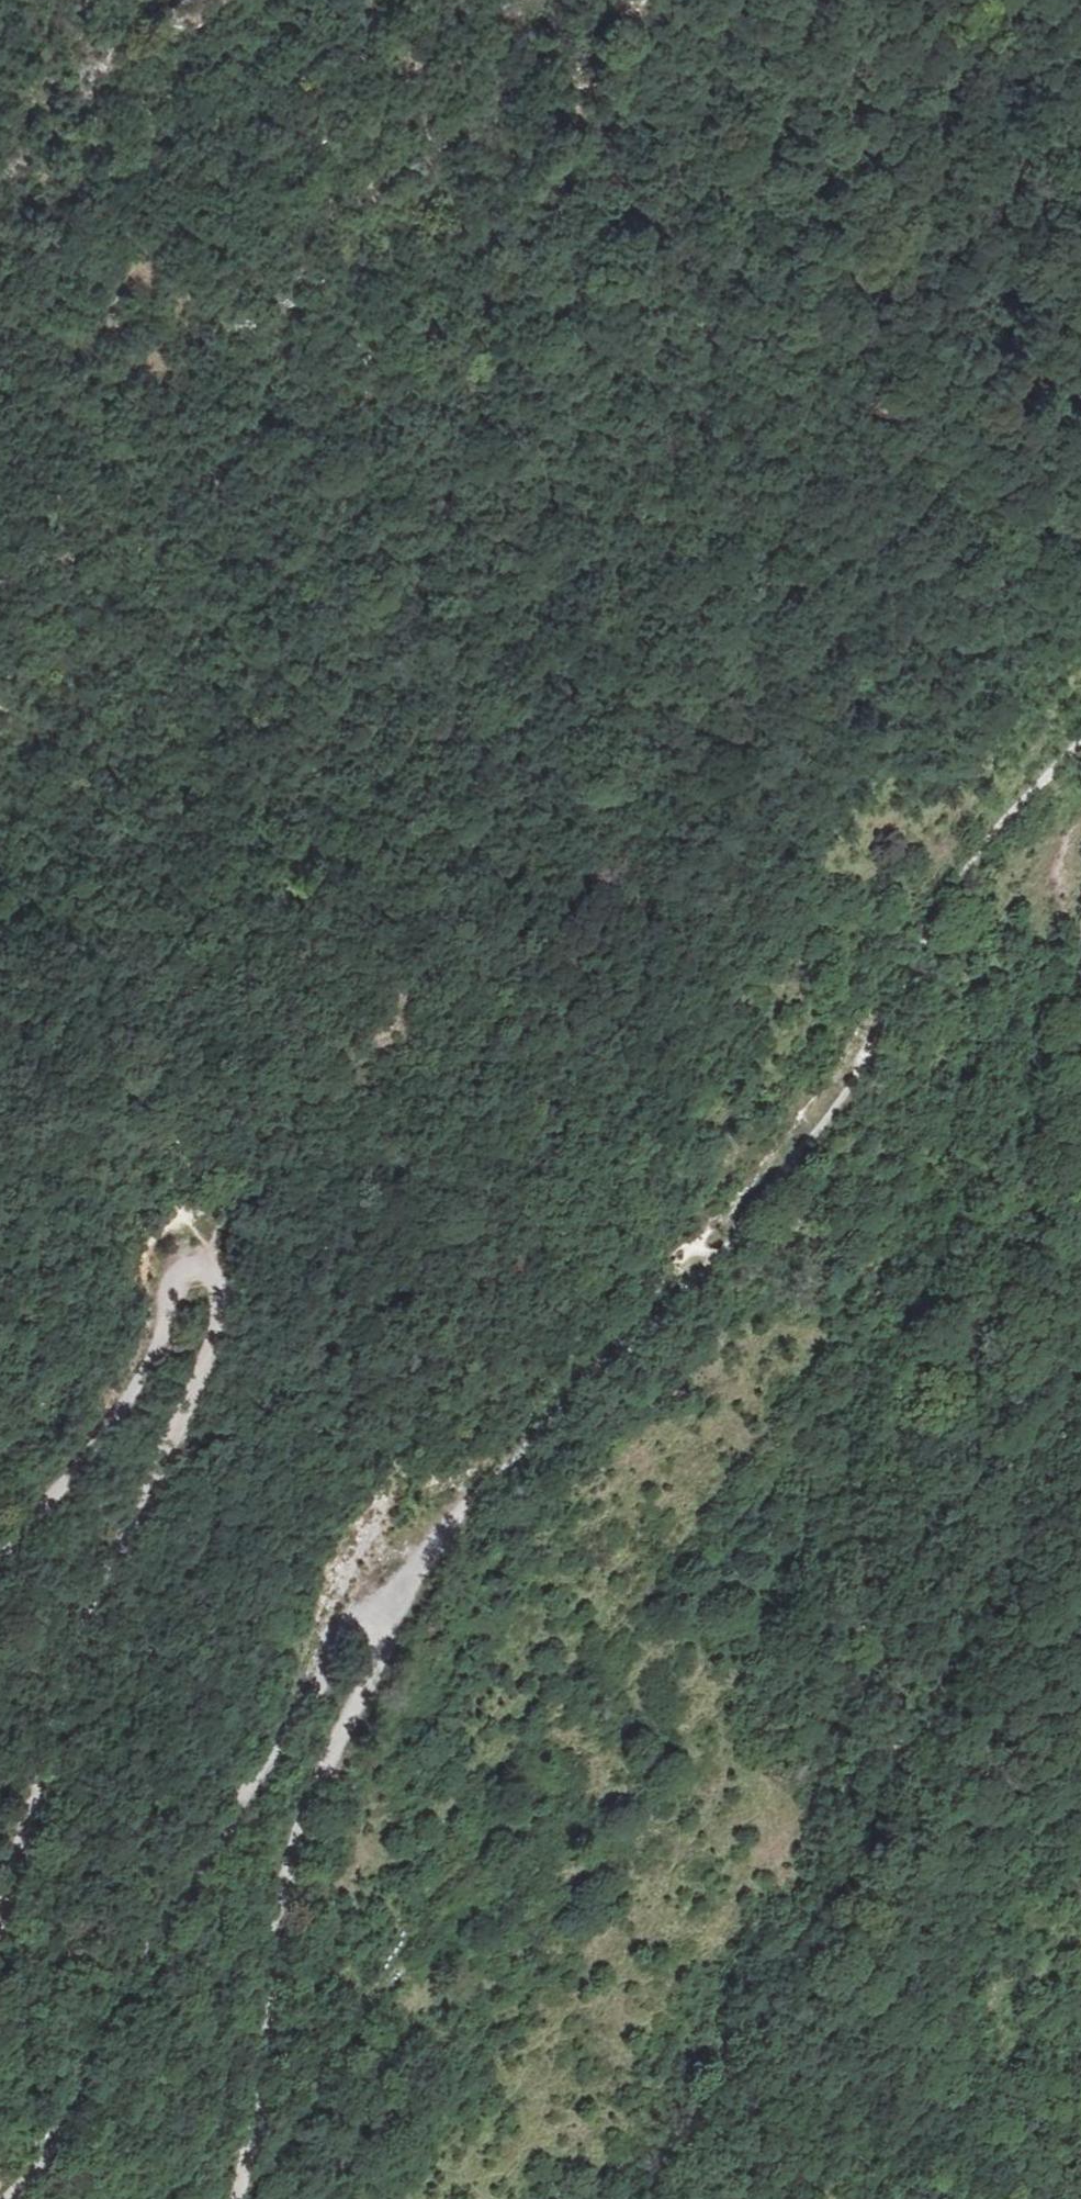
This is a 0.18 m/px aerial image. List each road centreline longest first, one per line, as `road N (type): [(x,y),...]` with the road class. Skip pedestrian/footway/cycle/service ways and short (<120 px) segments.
road 1 (track): [(0,1919),(84,1634),(198,1389),(221,1296),(209,1264),(197,1257),(174,1275),(157,1340),(123,1406),(0,1562)]
road 2 (track): [(383,1606),(370,1606),(345,1625),(116,2004),(89,2054),(67,2129),(13,2198)]
road 3 (track): [(236,2198),(269,2036),(268,1988),(311,1791),(391,1643),(383,1606)]

